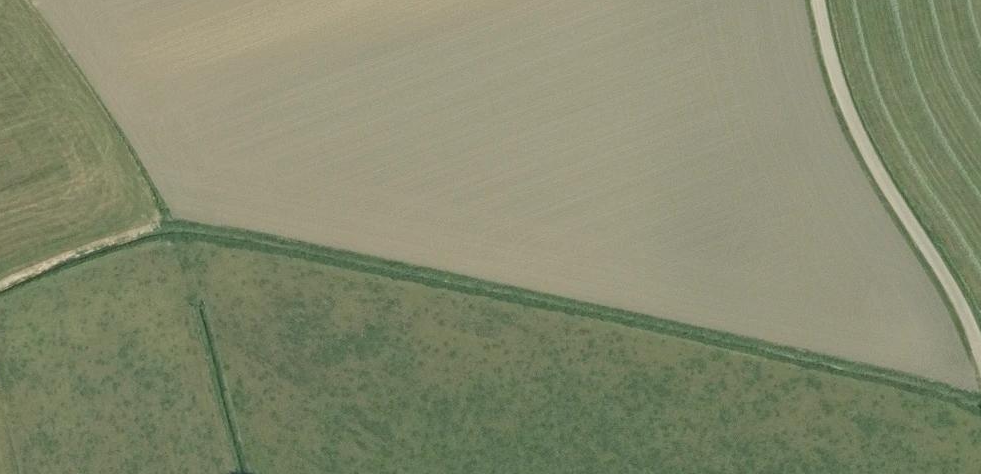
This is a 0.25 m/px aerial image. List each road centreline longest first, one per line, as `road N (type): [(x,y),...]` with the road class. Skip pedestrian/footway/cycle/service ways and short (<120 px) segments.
road 1 (unclassified): [(980,354),(851,114),(816,0)]

